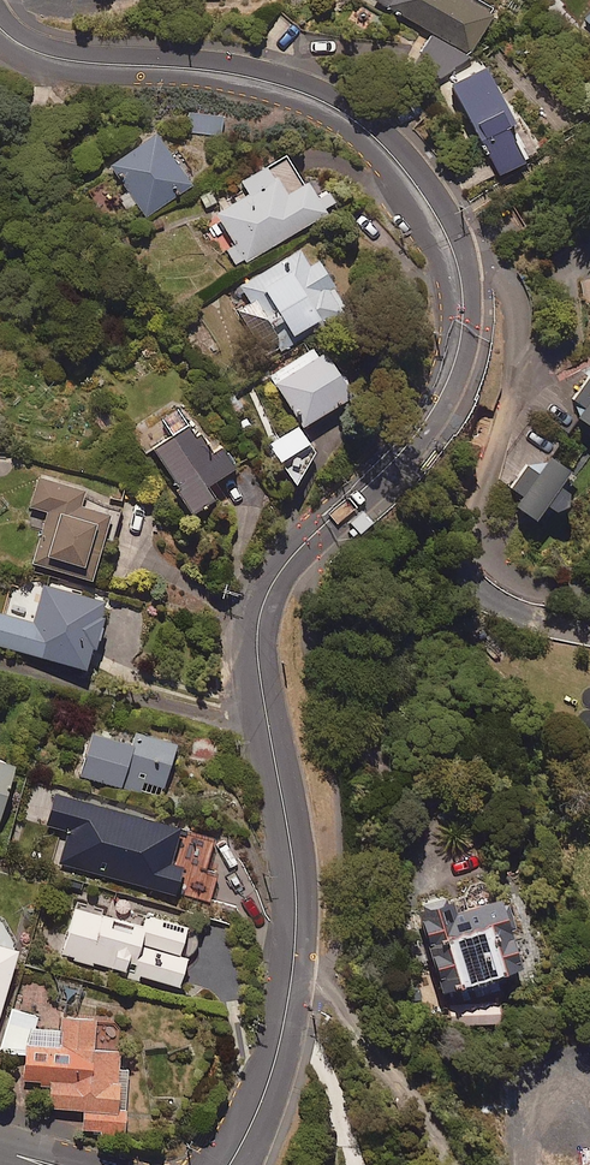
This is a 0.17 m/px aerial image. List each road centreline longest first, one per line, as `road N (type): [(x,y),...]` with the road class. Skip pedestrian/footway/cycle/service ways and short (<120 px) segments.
road 1 (residential): [(229,1164),(277,1054),(296,920),(259,666),(261,609),(288,561),(414,439),(459,347),(461,285),(440,224),(413,182),(362,125),(330,104),(210,70),(43,55),(0,27)]

